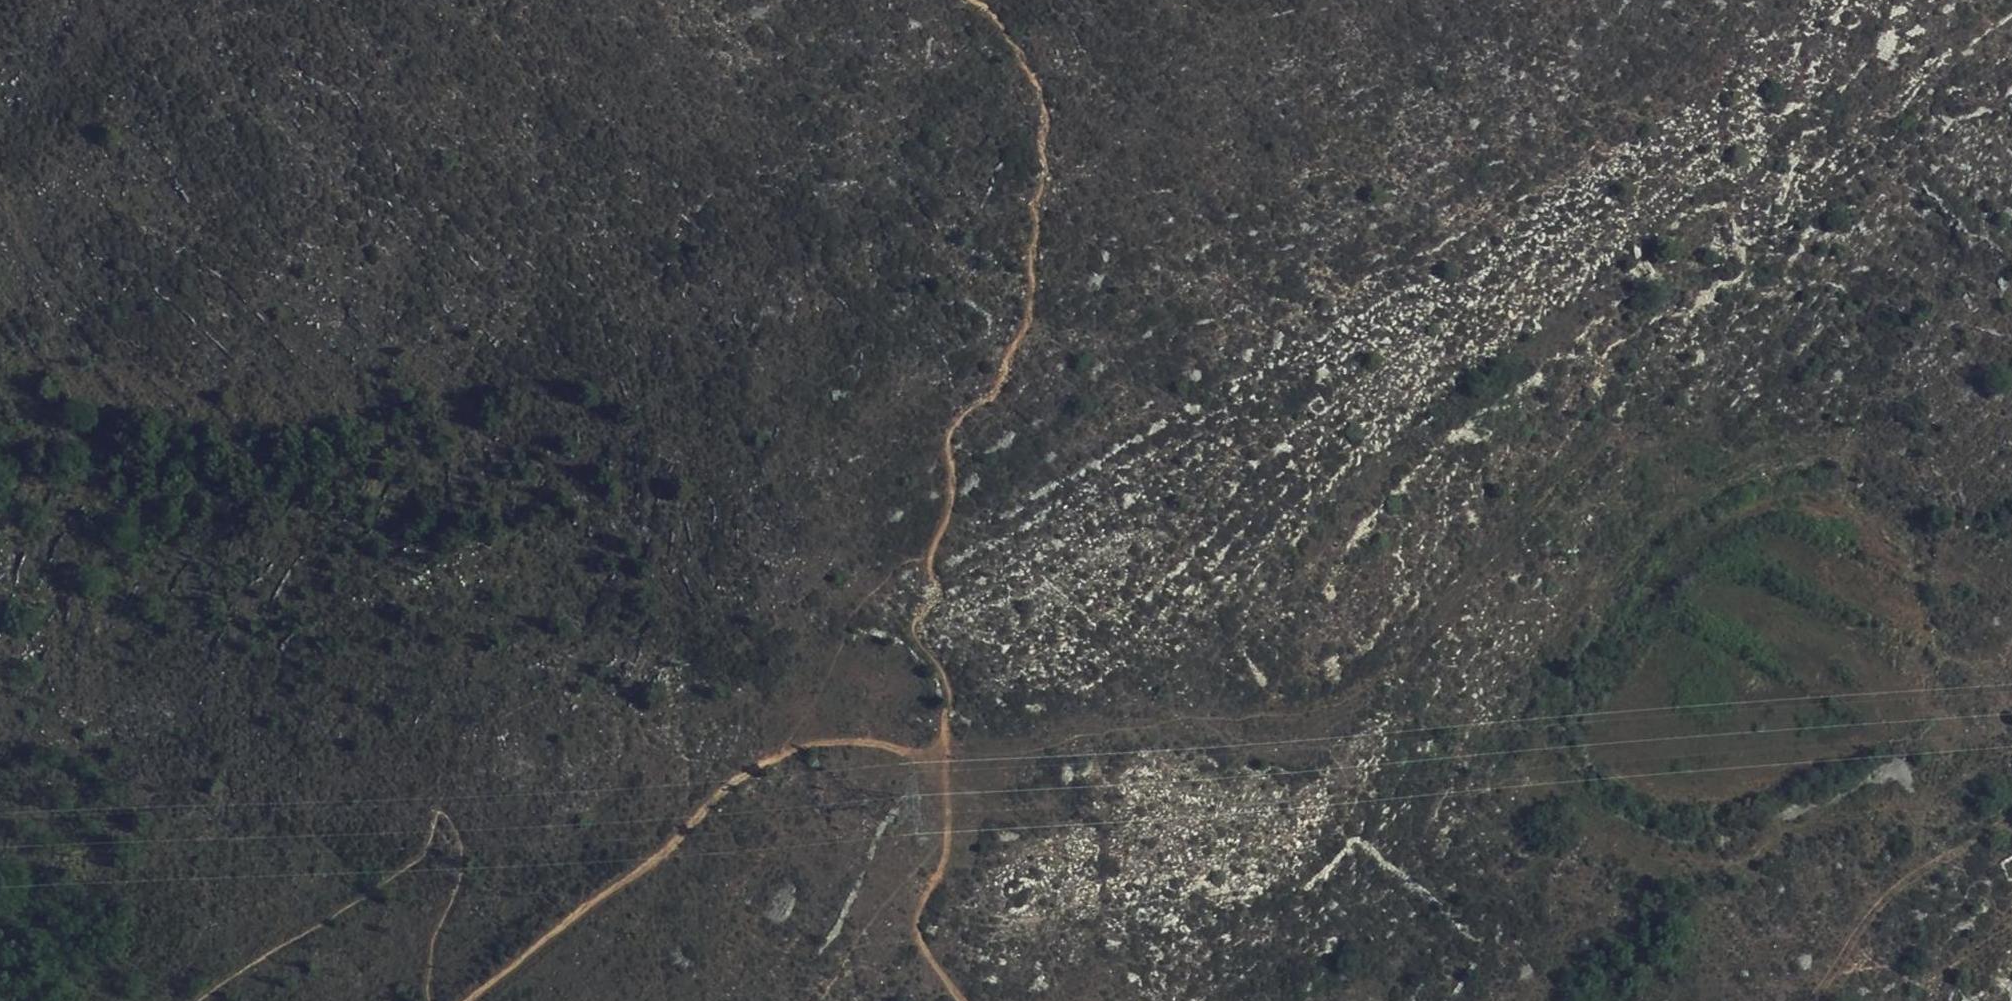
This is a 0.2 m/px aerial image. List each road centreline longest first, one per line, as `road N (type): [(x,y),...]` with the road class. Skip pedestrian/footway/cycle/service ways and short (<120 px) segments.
road 1 (track): [(476,1000),(773,759),(854,738),(944,765)]
road 2 (track): [(1816,1000),(1873,918),(1913,879),(2011,821)]
road 3 (track): [(944,765),(949,841),(916,921),(964,1000)]

